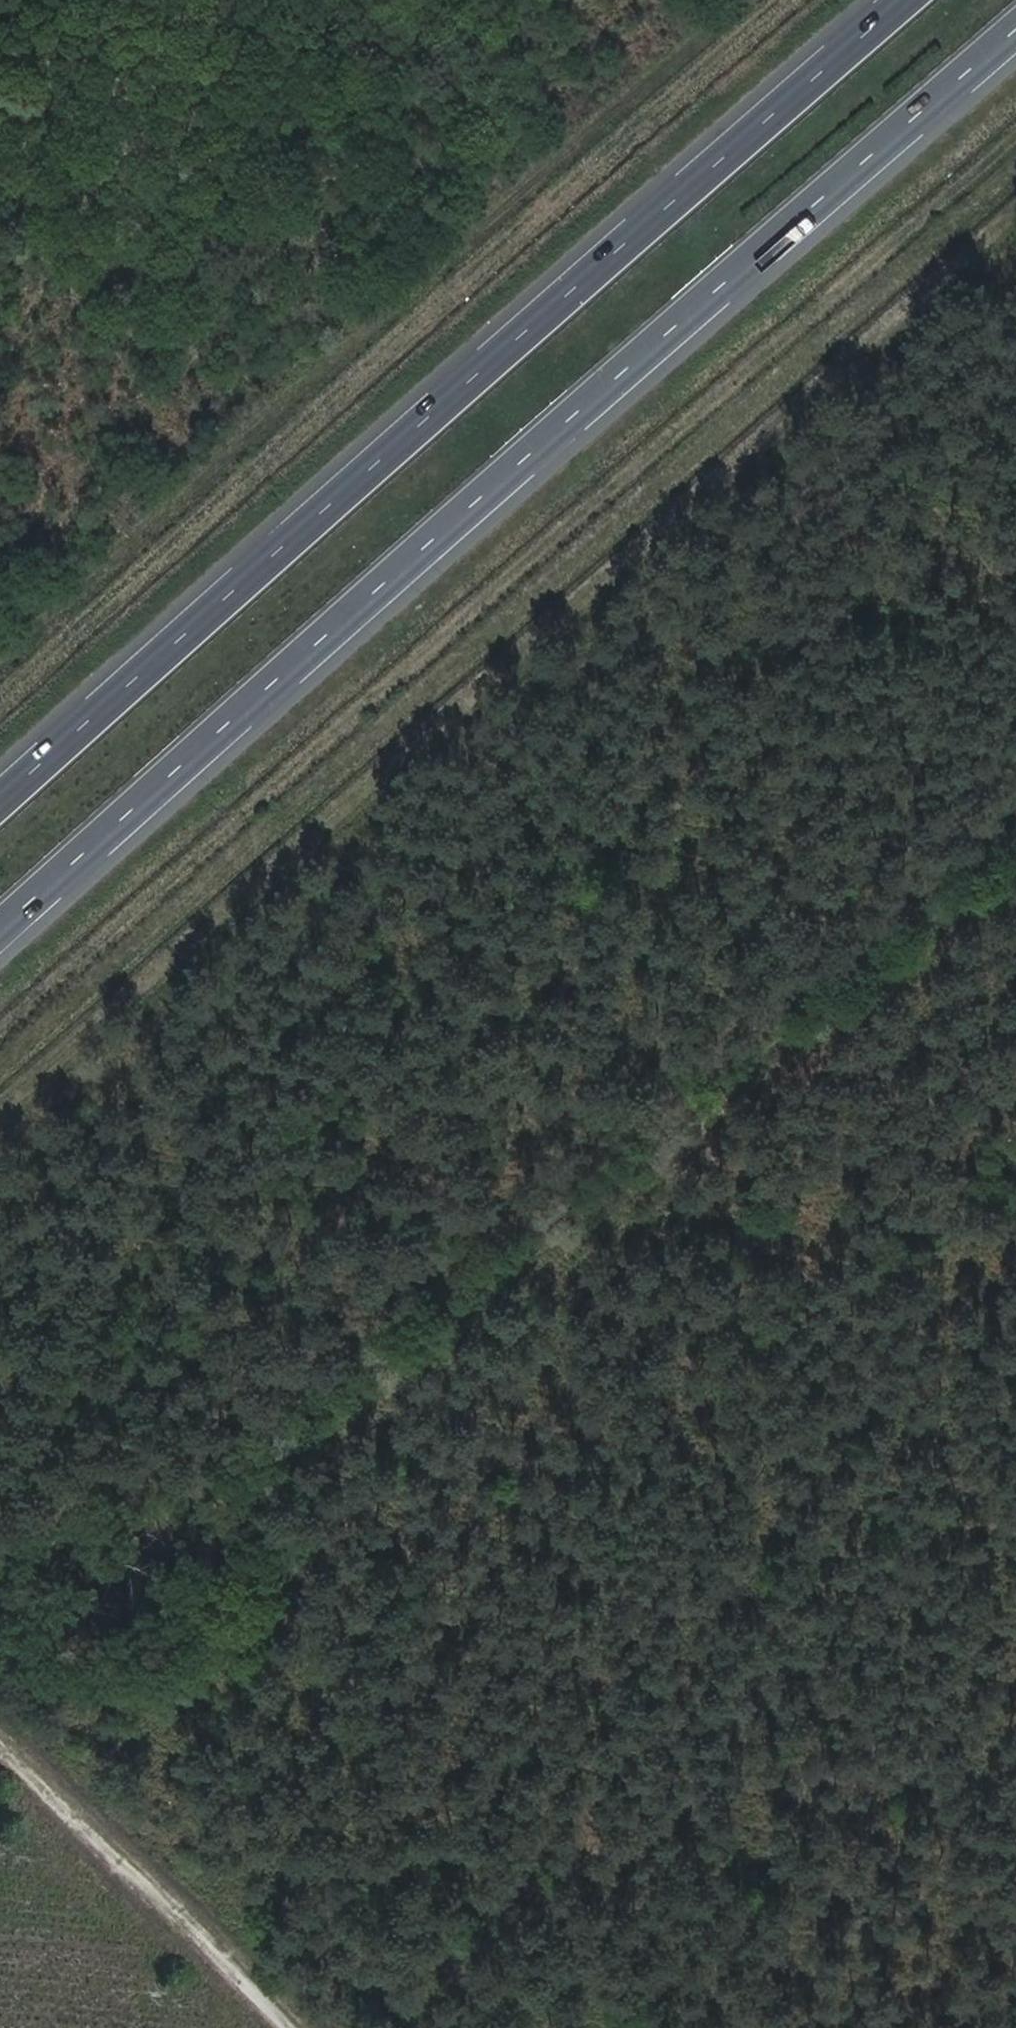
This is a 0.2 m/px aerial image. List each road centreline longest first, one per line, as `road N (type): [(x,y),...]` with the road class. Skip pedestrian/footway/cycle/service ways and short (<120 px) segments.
road 1 (motorway): [(0,932),(1015,35)]
road 2 (motorway): [(910,0),(0,802)]
road 3 (track): [(292,2027),(0,1744)]

